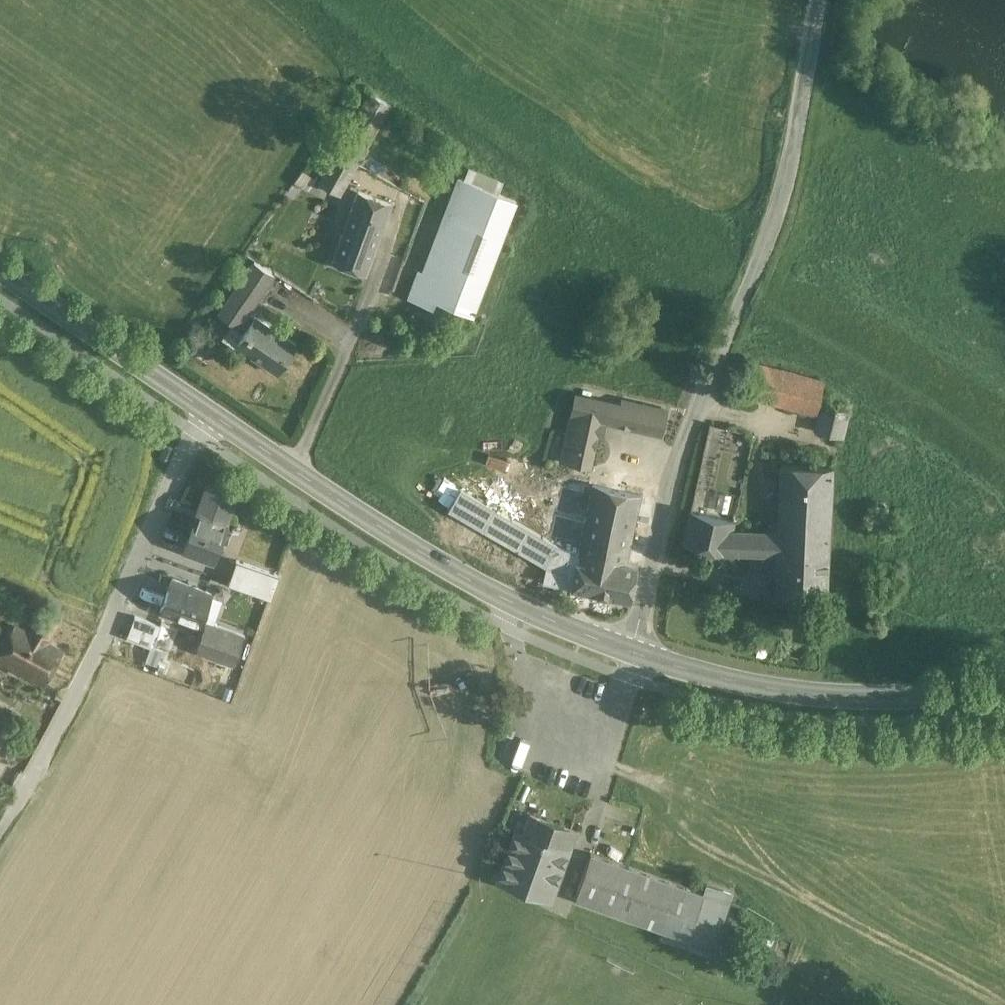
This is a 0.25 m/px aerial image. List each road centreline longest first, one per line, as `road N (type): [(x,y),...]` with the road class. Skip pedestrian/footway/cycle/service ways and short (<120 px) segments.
road 1 (tertiary): [(0,265),(432,556),(633,653)]
road 2 (unclassified): [(825,0),(800,154),(681,458),(633,653)]
road 3 (track): [(0,832),(64,731),(197,435)]
road 4 (tertiary): [(633,653),(808,696),(1004,682)]

